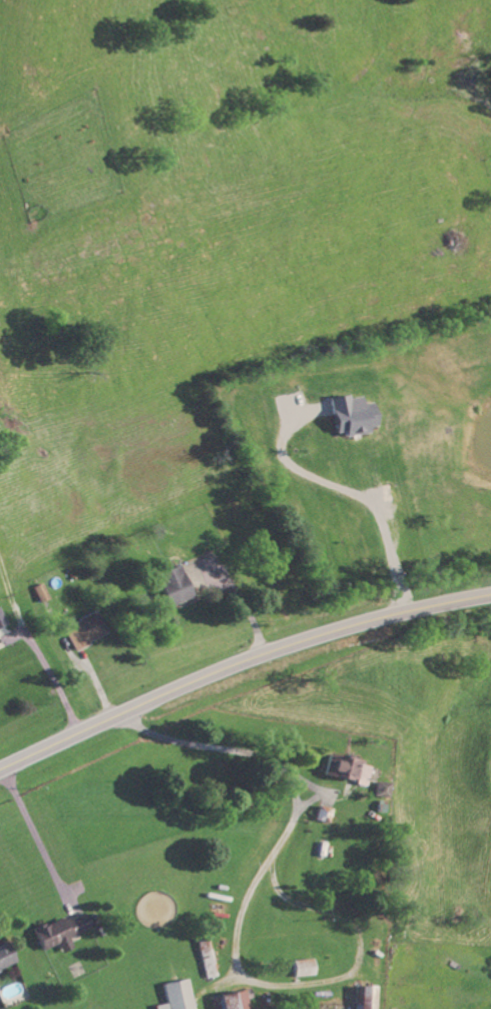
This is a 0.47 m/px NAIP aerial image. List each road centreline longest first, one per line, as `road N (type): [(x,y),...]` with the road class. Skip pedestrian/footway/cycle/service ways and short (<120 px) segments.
road 1 (primary): [(0,771),(237,664),(375,620),(490,596)]

